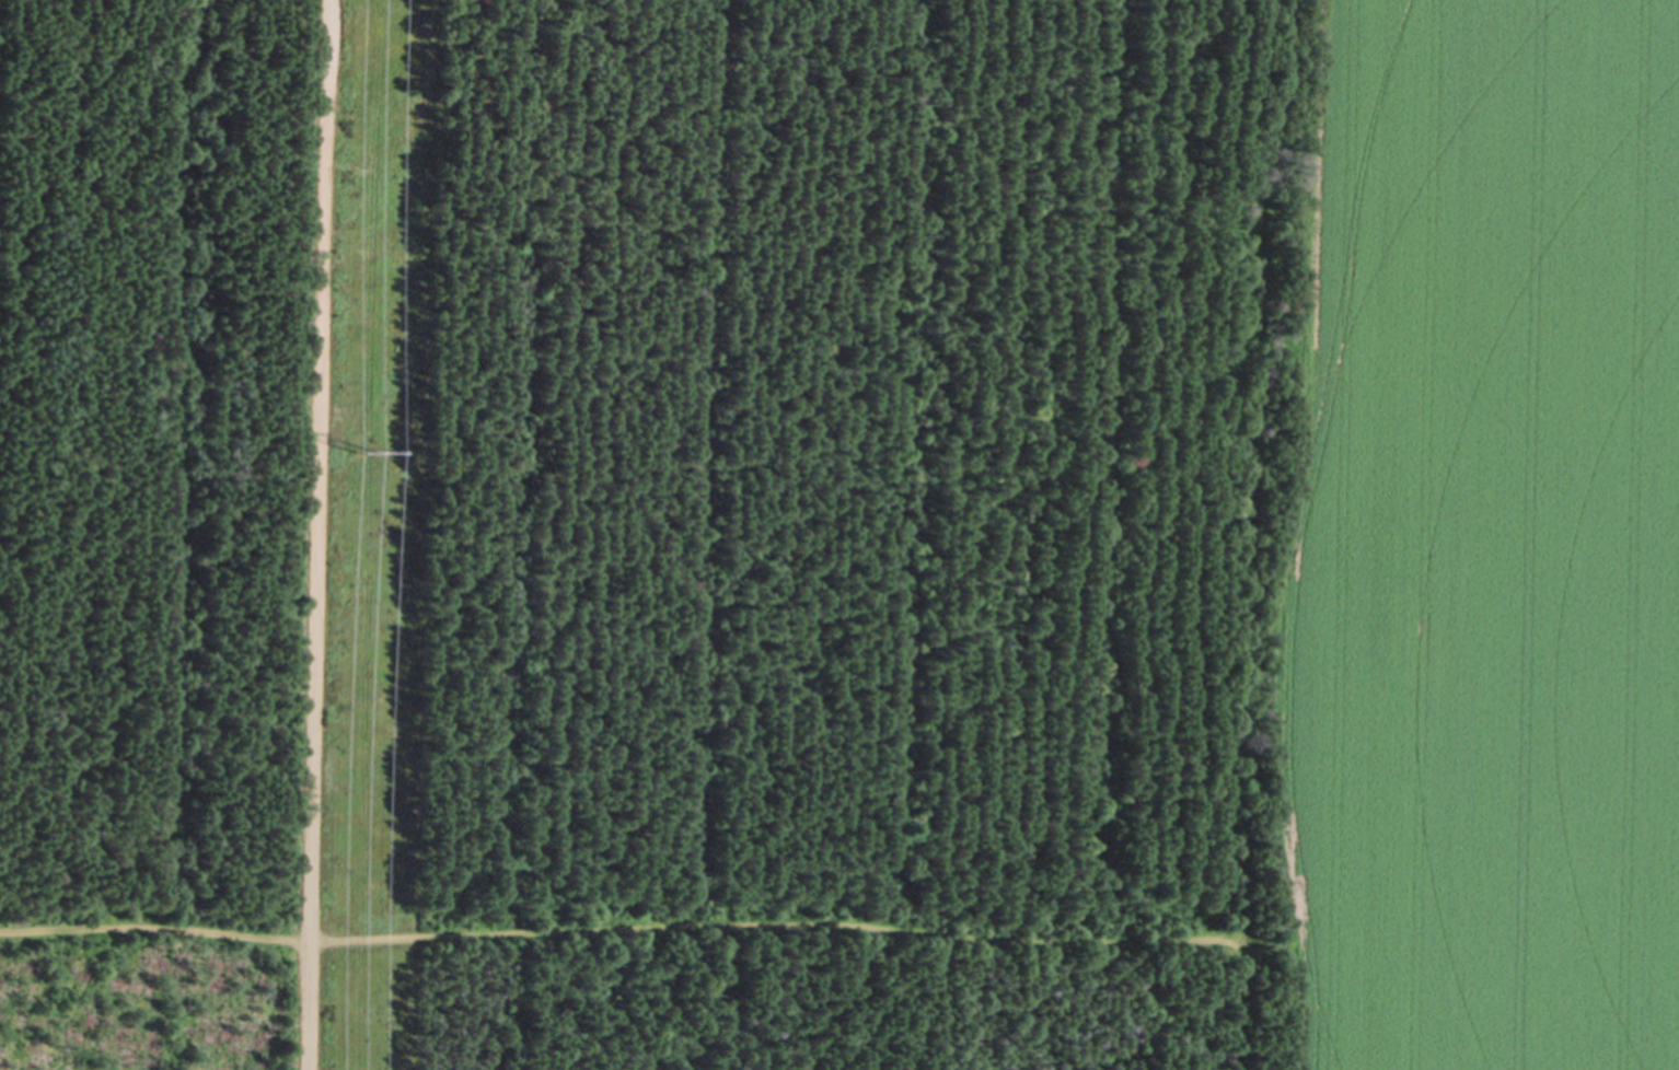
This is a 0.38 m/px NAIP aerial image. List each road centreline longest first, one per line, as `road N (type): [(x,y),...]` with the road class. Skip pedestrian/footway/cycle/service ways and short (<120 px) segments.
road 1 (track): [(0,928),(173,926),(314,940),(774,922),(1099,943),(1238,939)]
road 2 (track): [(312,1069),(332,0)]

